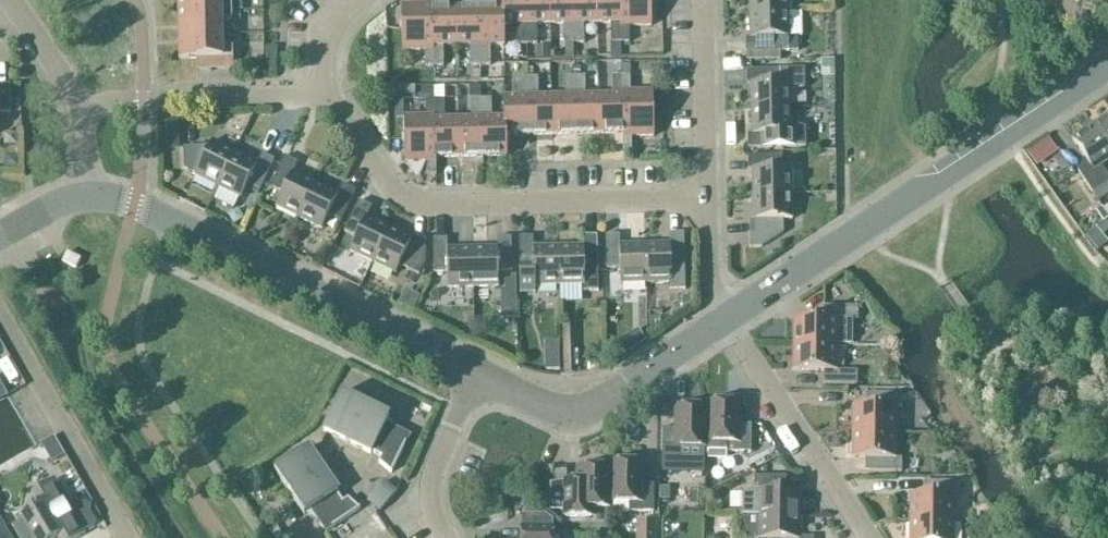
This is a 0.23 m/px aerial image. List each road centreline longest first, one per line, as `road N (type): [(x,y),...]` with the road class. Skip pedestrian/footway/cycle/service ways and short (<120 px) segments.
road 1 (residential): [(726,324),(1107,73)]
road 2 (residential): [(328,97),(414,207),(709,201)]
road 3 (residential): [(91,201),(136,210),(479,380)]
road 4 (residential): [(479,380),(571,422),(592,417),(726,324)]
road 5 (residential): [(127,537),(0,313)]
road 6 (residential): [(864,537),(726,324)]
road 7 (residential): [(84,114),(328,97)]
road 8 (residential): [(709,201),(706,0)]
road 9 (residential): [(479,380),(432,488),(447,537)]
road 10 (residential): [(84,114),(9,5)]
road 11 (residential): [(726,324),(710,297),(709,201)]
road 12 (residential): [(372,0),(327,31),(328,97)]

